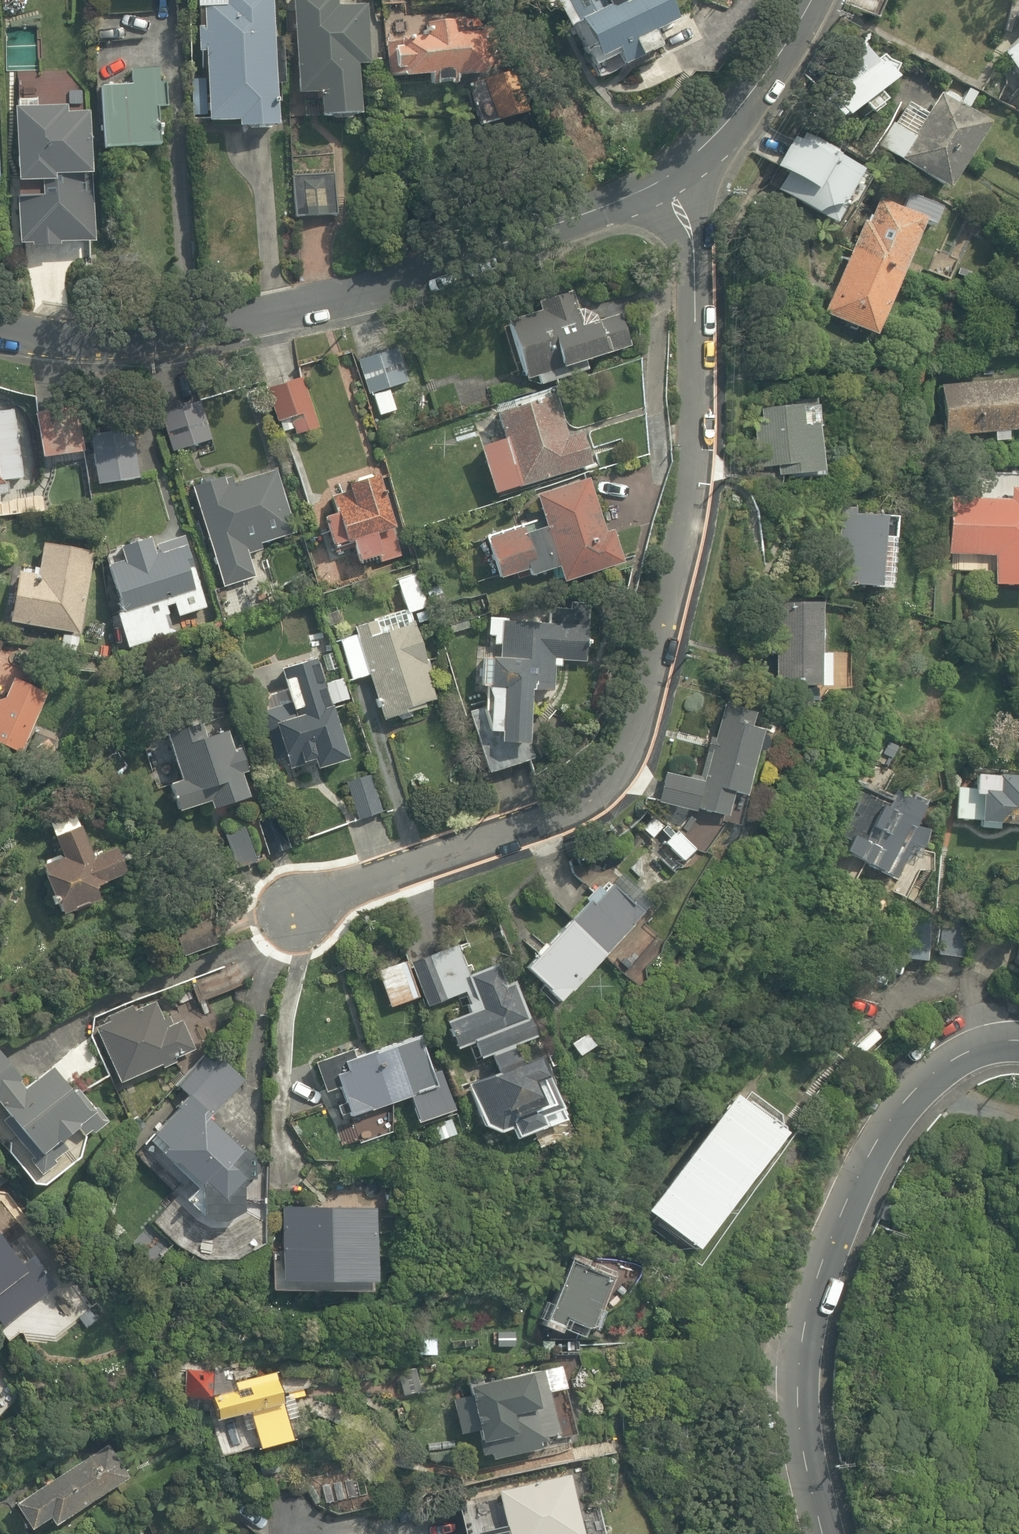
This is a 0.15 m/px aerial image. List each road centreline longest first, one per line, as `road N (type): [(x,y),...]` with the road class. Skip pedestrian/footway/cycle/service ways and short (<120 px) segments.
road 1 (residential): [(293,905),(514,833),(618,776),(645,724),(696,455),(693,274),(674,187)]
road 2 (residential): [(674,187),(347,294),(193,332),(0,327)]
road 3 (residential): [(1018,1044),(998,1037),(934,1059),(852,1203),(810,1312),(799,1385),(827,1533)]
road 4 (residential): [(808,0),(742,116),(674,187)]

